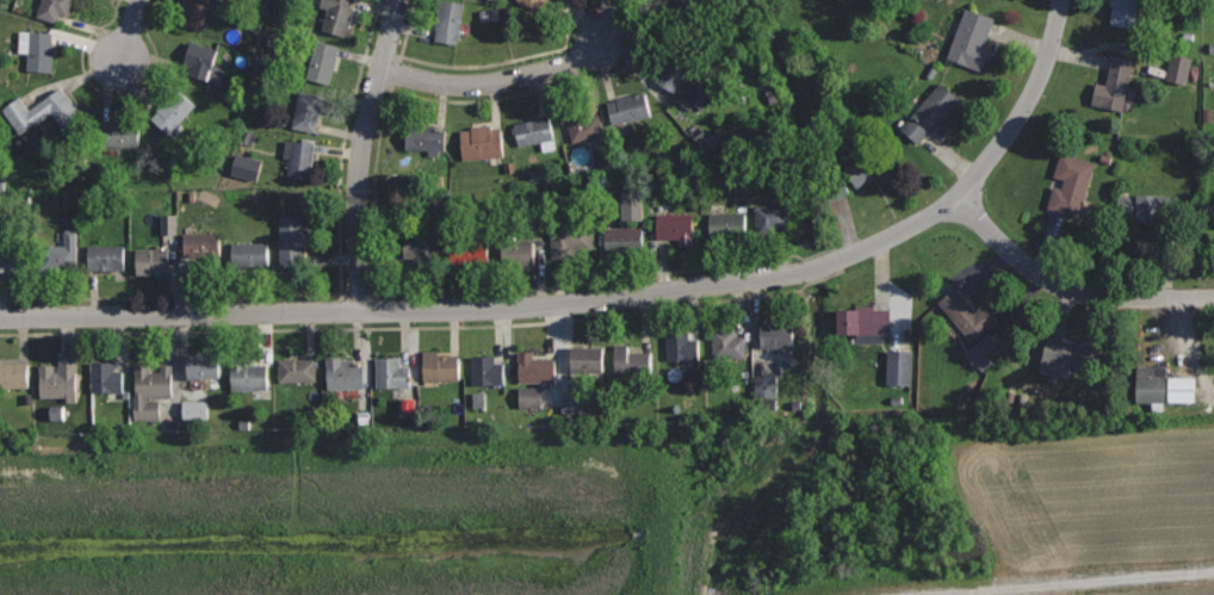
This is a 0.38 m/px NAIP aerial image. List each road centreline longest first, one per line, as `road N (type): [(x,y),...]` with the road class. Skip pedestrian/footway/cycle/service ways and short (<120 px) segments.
road 1 (residential): [(1059,0),(1054,36),(1020,114),(956,196),(933,216),(842,259),(562,305),(0,318)]
road 2 (residential): [(360,311),(360,156),(397,0)]
road 3 (residential): [(1213,297),(1073,291),(1009,250),(956,196)]
road 4 (residential): [(380,69),(428,83),(485,85),(563,68),(600,48),(607,33)]

